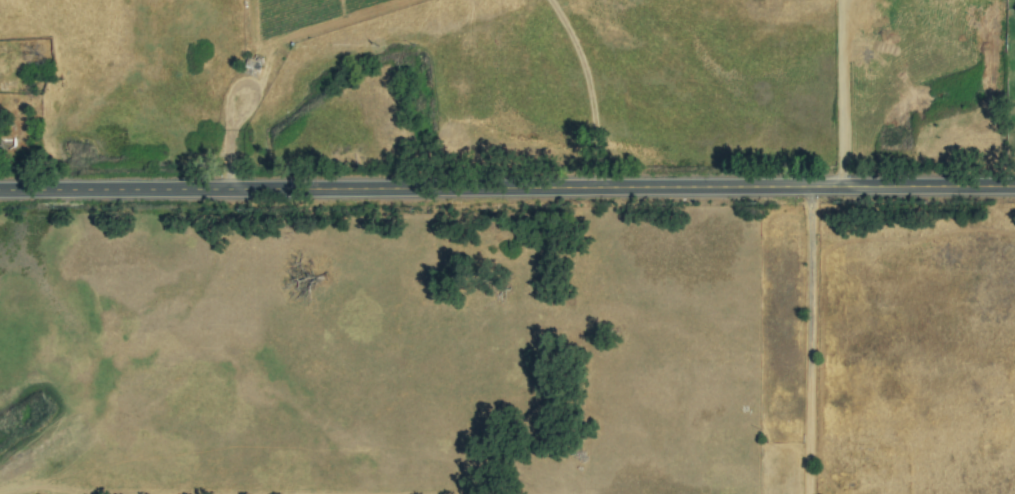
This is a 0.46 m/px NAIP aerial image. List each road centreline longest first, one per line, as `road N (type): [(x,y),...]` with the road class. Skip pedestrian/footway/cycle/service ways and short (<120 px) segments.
road 1 (tertiary): [(1014,187),(0,189)]

